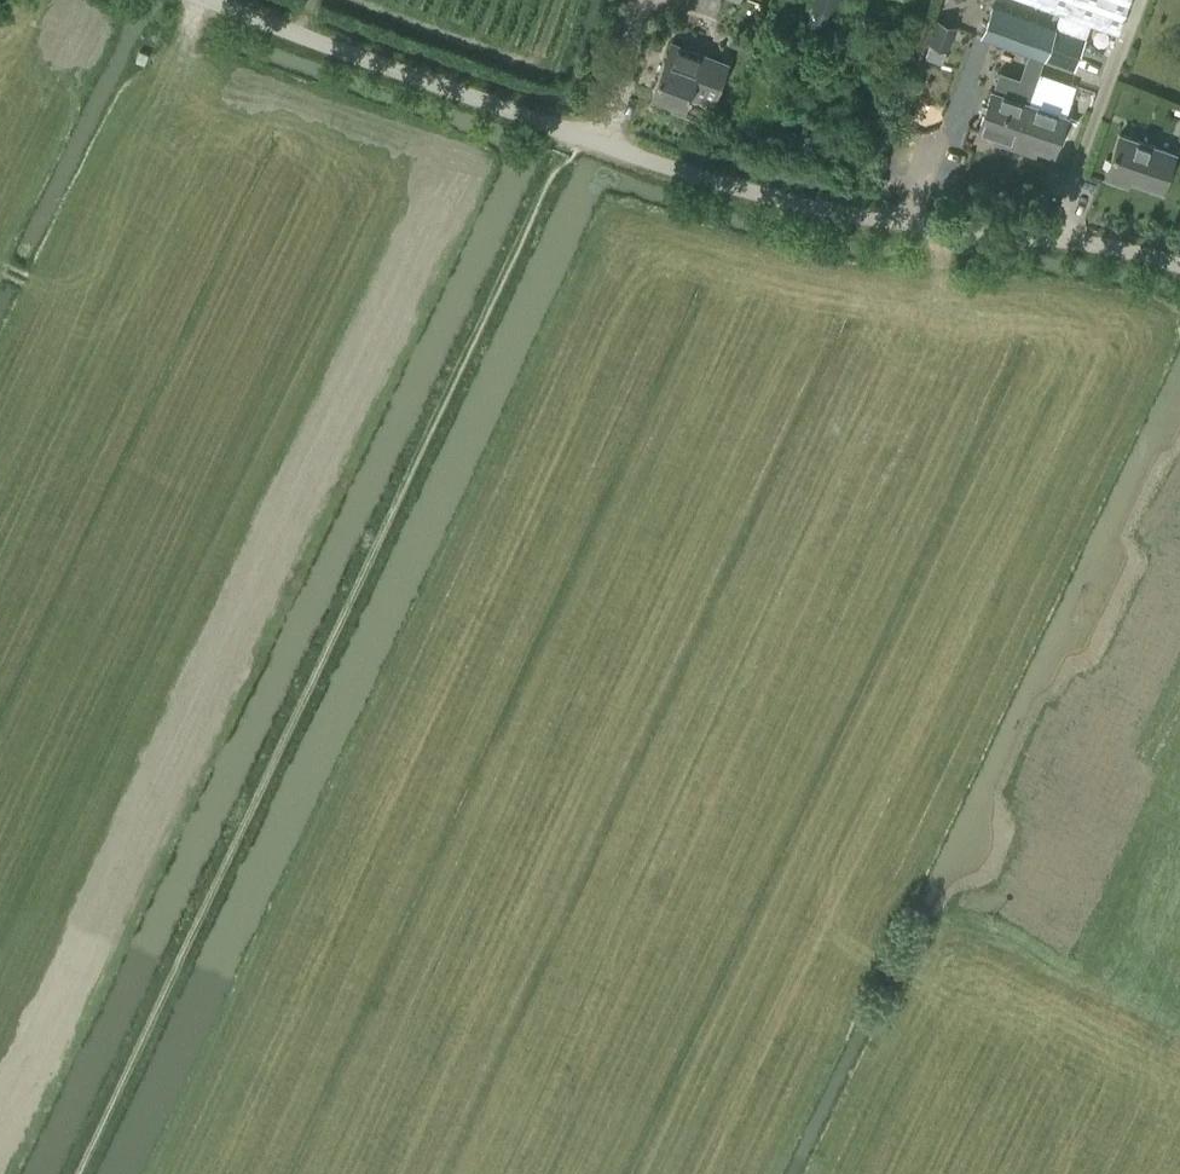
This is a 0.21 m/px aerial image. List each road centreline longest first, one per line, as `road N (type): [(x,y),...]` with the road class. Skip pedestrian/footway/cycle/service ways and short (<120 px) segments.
road 1 (unclassified): [(1179,266),(700,178),(200,0)]

